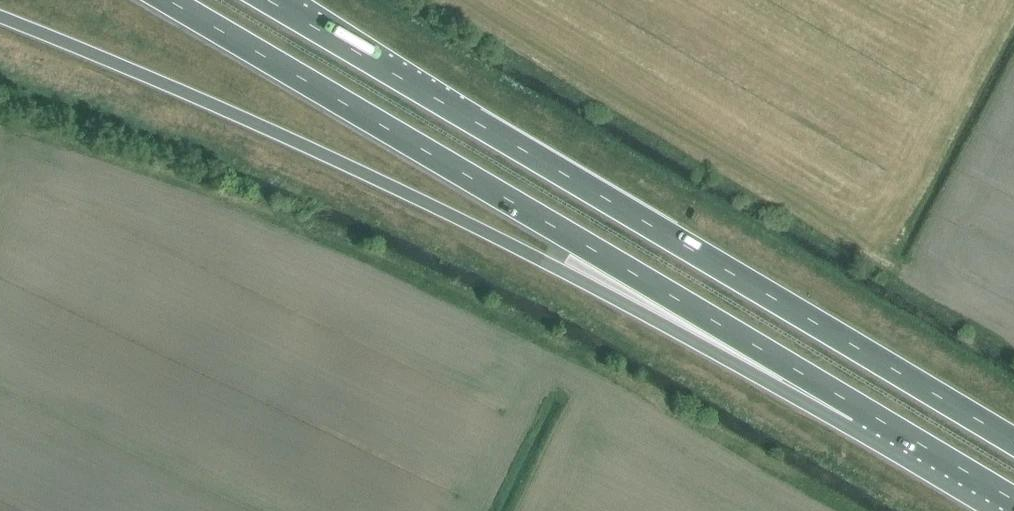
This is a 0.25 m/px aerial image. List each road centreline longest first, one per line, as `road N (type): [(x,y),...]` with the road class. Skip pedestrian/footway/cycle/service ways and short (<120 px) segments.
road 1 (trunk): [(0,18),(375,178),(777,386),(861,408)]
road 2 (trunk): [(1013,444),(267,0)]
road 3 (trunk): [(167,0),(861,408)]
road 4 (trunk): [(861,408),(1013,500)]

